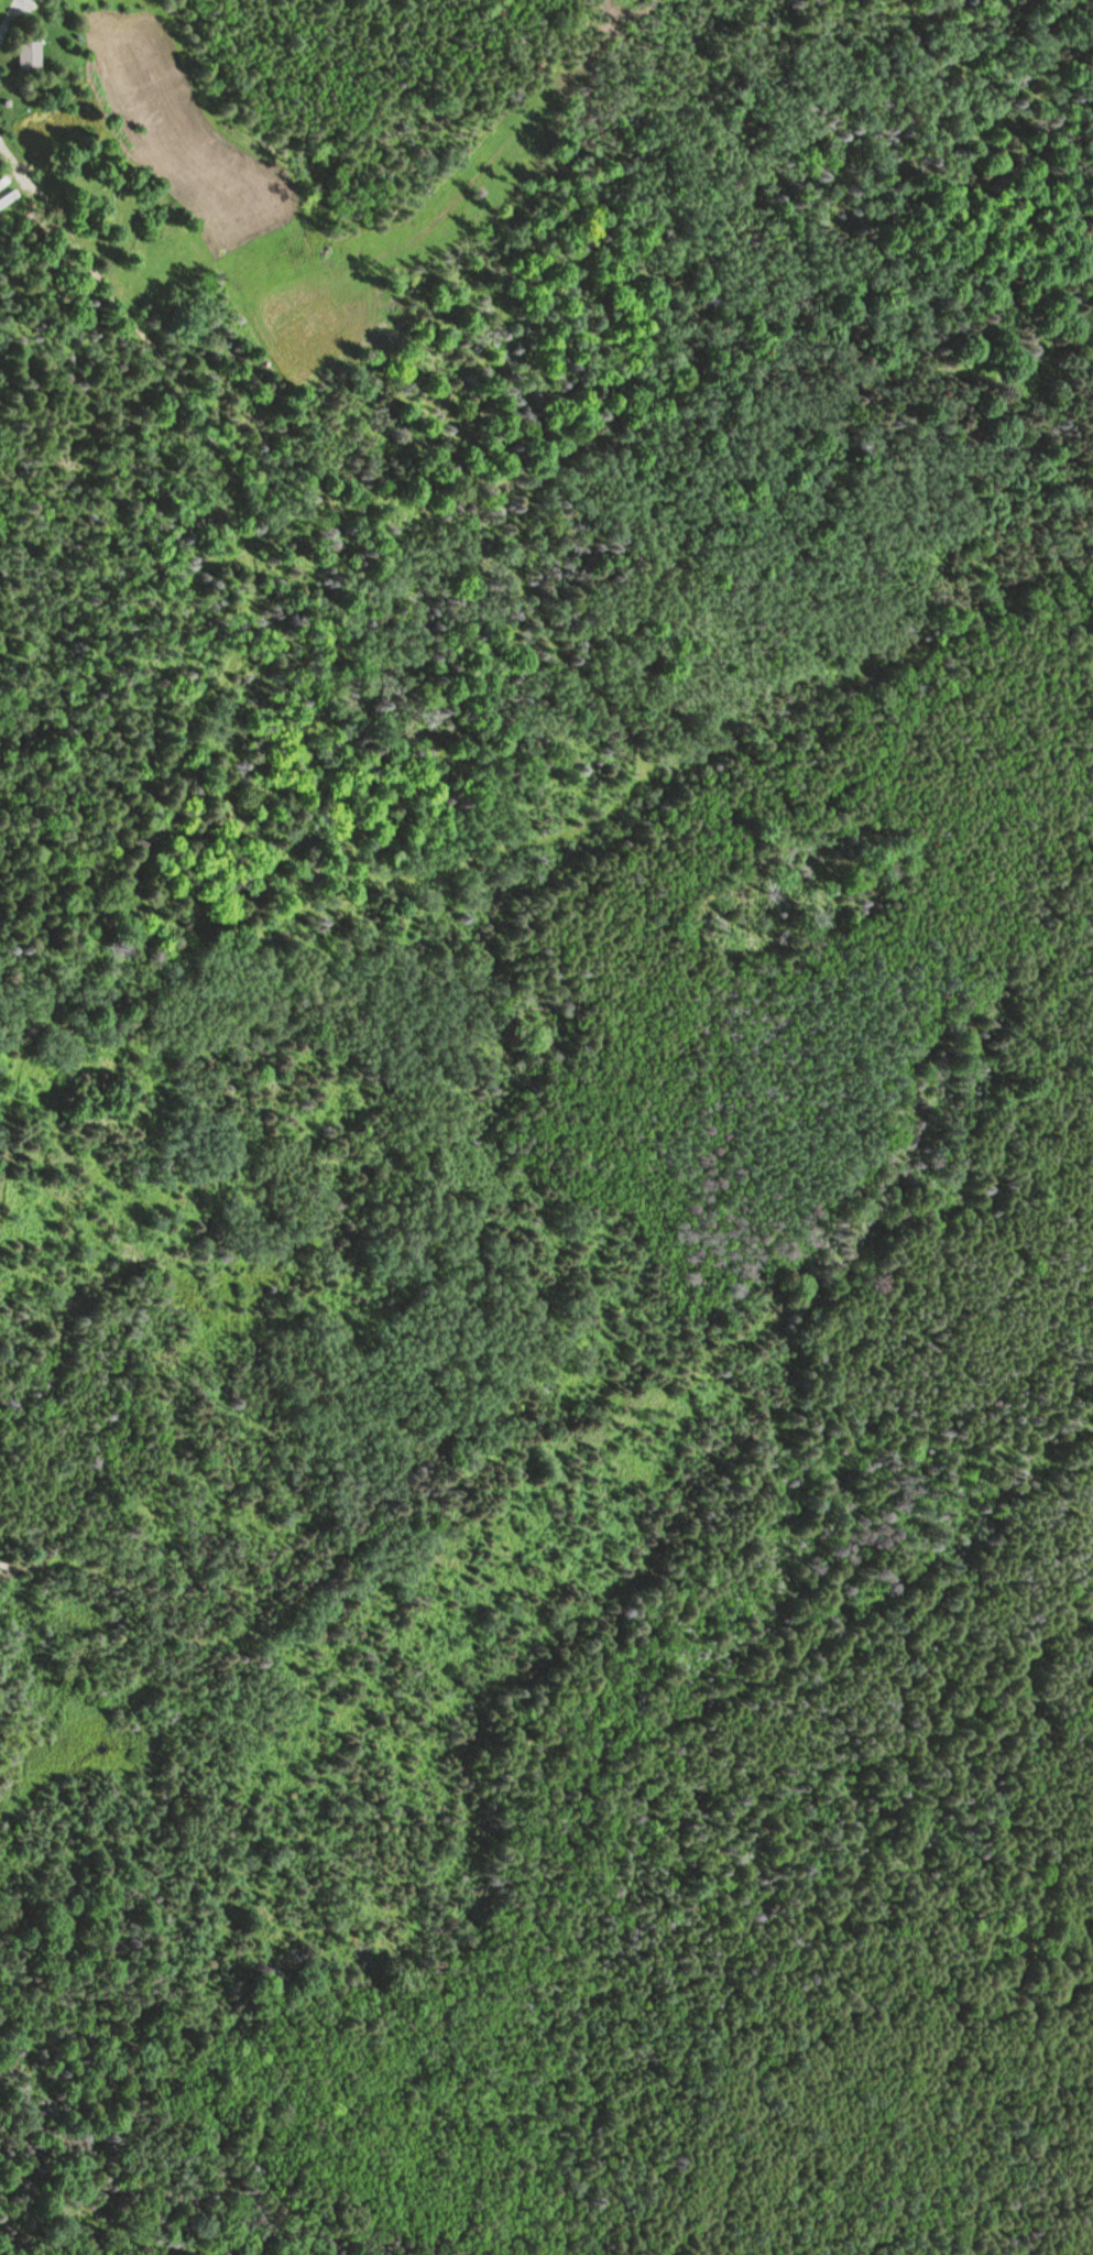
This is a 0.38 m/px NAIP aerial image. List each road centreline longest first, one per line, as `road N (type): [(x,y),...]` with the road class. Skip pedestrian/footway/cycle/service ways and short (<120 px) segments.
road 1 (track): [(143,399),(76,319),(35,239),(35,0)]
road 2 (track): [(0,423),(108,357)]

